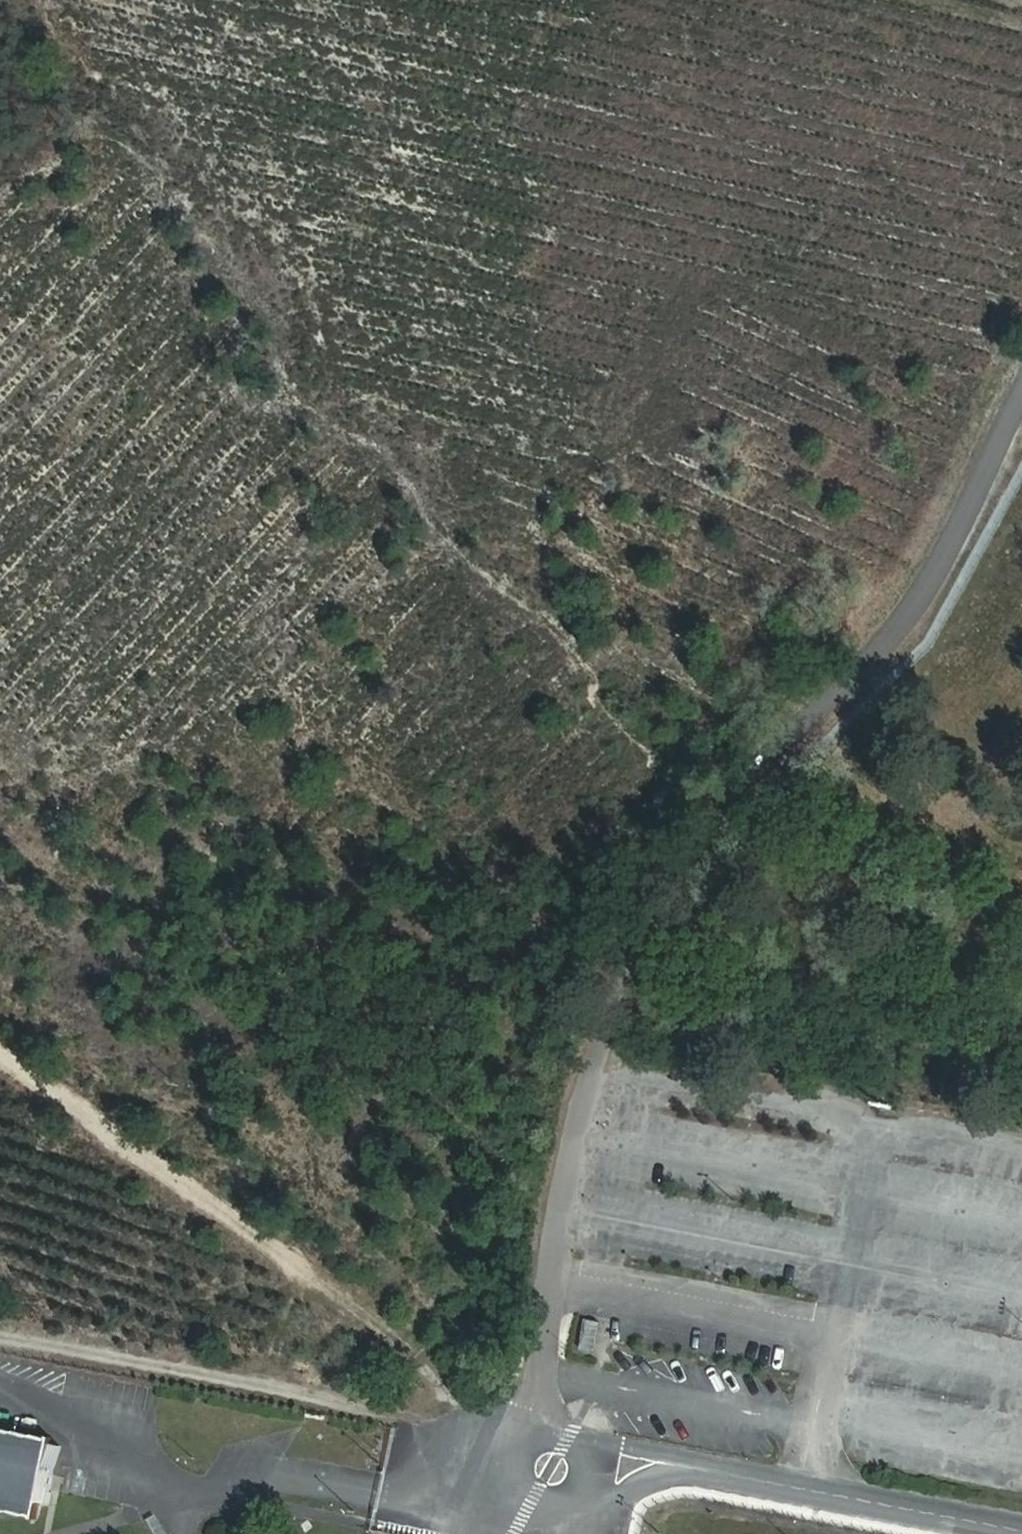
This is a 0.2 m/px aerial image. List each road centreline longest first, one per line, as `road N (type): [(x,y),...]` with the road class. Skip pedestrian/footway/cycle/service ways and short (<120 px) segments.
road 1 (track): [(0,1046),(479,1401),(518,1443)]
road 2 (residential): [(1021,1529),(710,1468)]
road 3 (residential): [(580,1436),(549,1429),(518,1443),(504,1491),(537,1528),(572,1527),(597,1506)]
road 4 (residential): [(710,1468),(694,1457),(580,1436)]
road 5 (residential): [(597,1506),(657,1477),(710,1468)]

